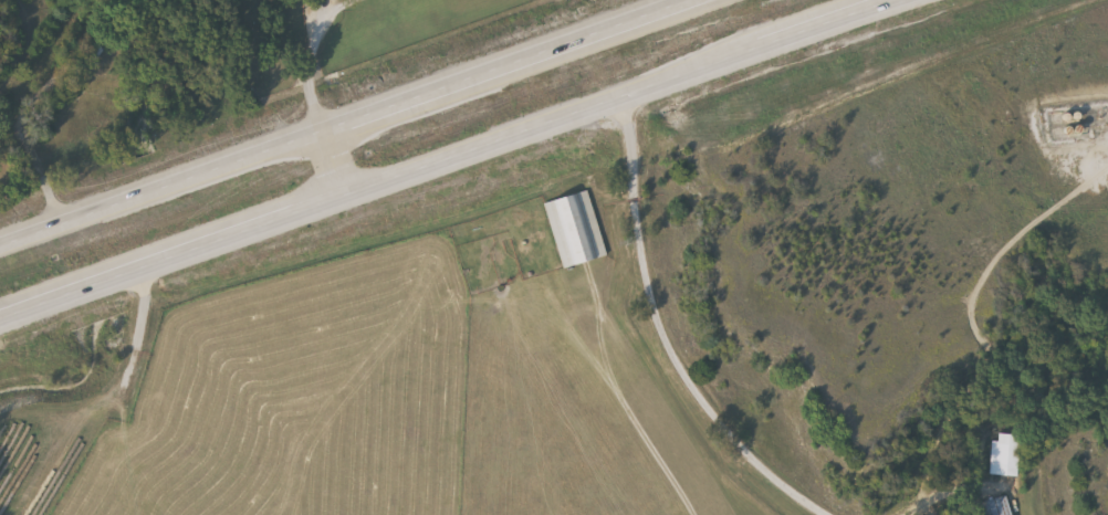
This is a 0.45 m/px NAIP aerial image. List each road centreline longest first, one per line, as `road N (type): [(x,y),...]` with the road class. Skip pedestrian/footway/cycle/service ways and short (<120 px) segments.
road 1 (trunk): [(0,315),(904,0)]
road 2 (trunk): [(706,0),(0,237)]
road 3 (residential): [(54,219),(22,136),(50,66),(130,0)]

